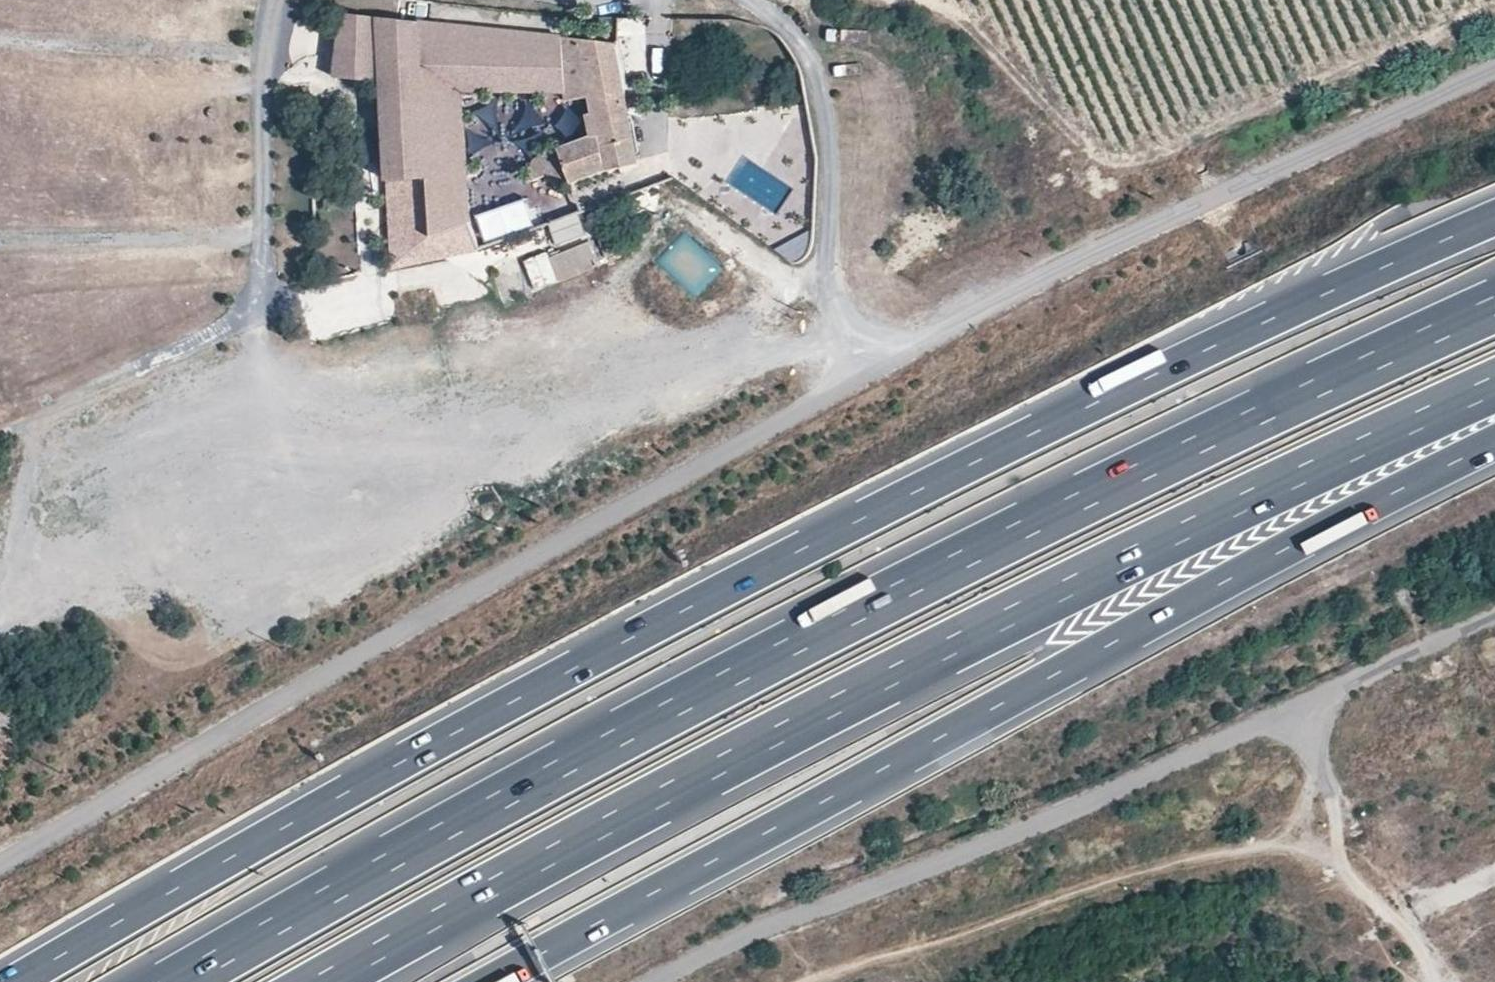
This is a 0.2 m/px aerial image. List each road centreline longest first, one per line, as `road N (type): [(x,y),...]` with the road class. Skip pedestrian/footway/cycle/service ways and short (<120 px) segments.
road 1 (motorway): [(1494,220),(990,454),(678,614),(16,981)]
road 2 (motorway): [(1494,306),(857,612),(177,981)]
road 3 (motorway): [(324,981),(609,825),(1119,563),(1494,398)]
road 4 (motorway): [(497,981),(1494,439)]
road 5 (track): [(882,361),(842,317),(826,271),(832,203),(827,113),(812,62),(755,0)]
road 6 (track): [(646,184),(568,232),(441,281),(345,301)]
road 7 (track): [(253,302),(262,261),(262,95),(275,0)]
road 8 (track): [(1298,713),(1354,839),(1438,981)]
road 9 (track): [(253,302),(211,333),(0,440)]
road 10 (track): [(0,598),(41,422)]

